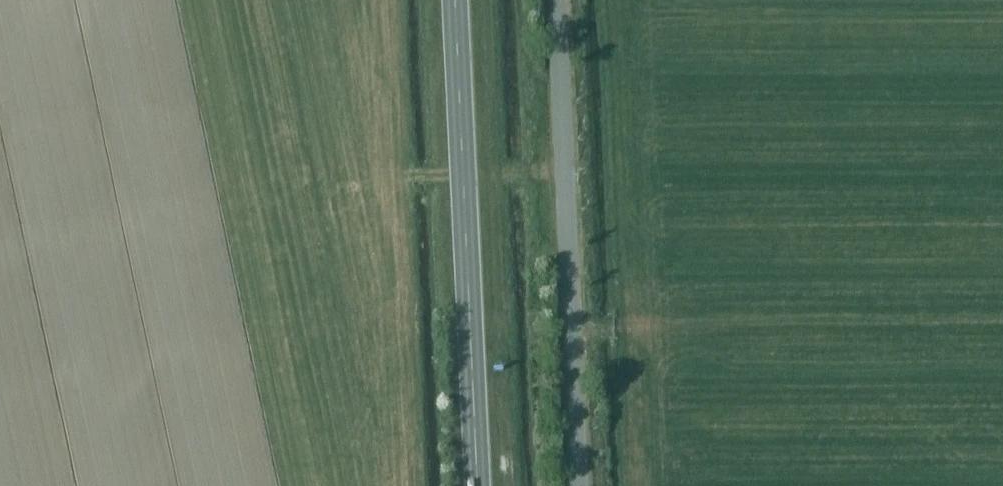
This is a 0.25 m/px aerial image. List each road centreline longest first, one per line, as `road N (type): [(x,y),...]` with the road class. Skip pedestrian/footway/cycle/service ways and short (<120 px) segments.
road 1 (tertiary): [(476,485),(454,0)]
road 2 (unclassified): [(580,485),(558,0)]

